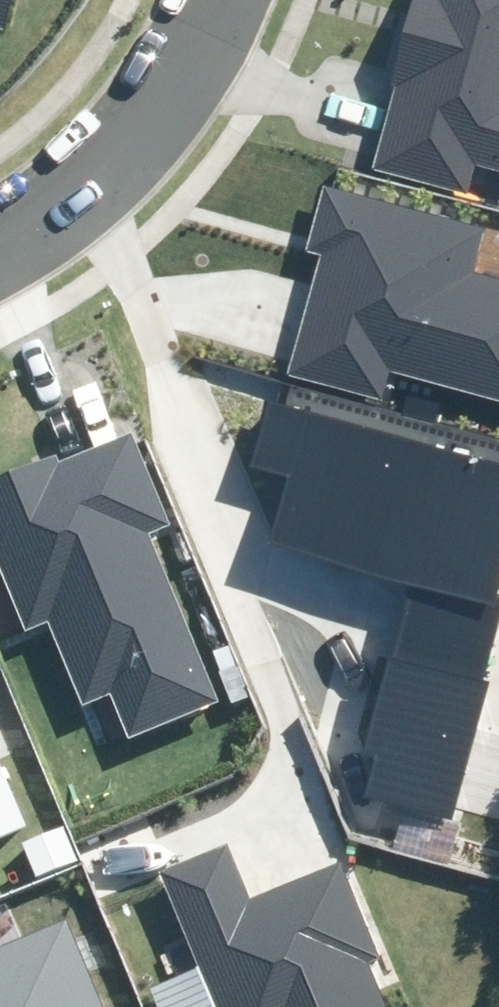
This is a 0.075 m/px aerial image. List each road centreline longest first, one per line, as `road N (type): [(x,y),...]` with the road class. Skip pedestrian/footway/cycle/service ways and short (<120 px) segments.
road 1 (residential): [(204,0),(177,63),(0,221)]

